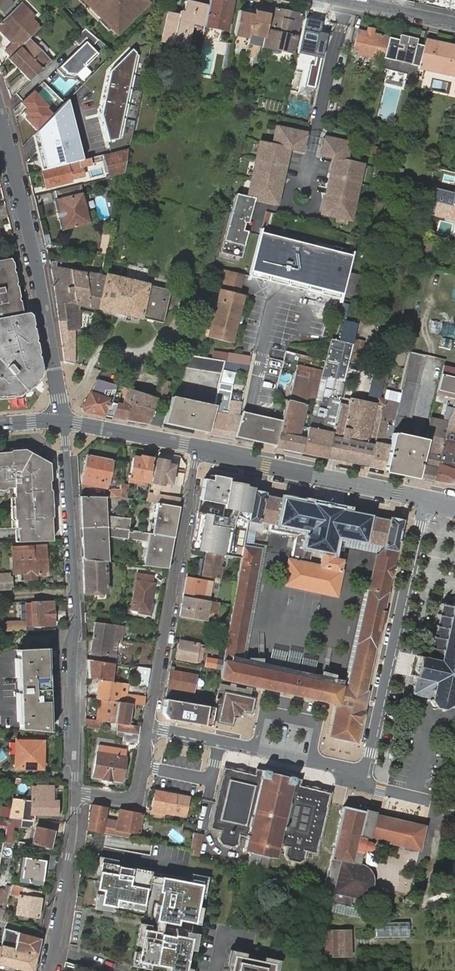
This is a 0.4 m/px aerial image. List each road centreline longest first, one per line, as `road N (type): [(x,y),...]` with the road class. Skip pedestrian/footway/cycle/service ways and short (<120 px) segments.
road 1 (residential): [(65,420),(78,620),(71,650),(76,794)]
road 2 (residential): [(0,113),(65,420)]
road 3 (residential): [(149,727),(199,447)]
road 4 (residential): [(425,497),(361,770)]
road 5 (tertiary): [(425,497),(199,447)]
road 6 (residential): [(76,794),(56,937)]
road 7 (residential): [(361,770),(221,741)]
road 8 (tertiary): [(199,447),(65,420)]
road 9 (residential): [(337,0),(454,24)]

